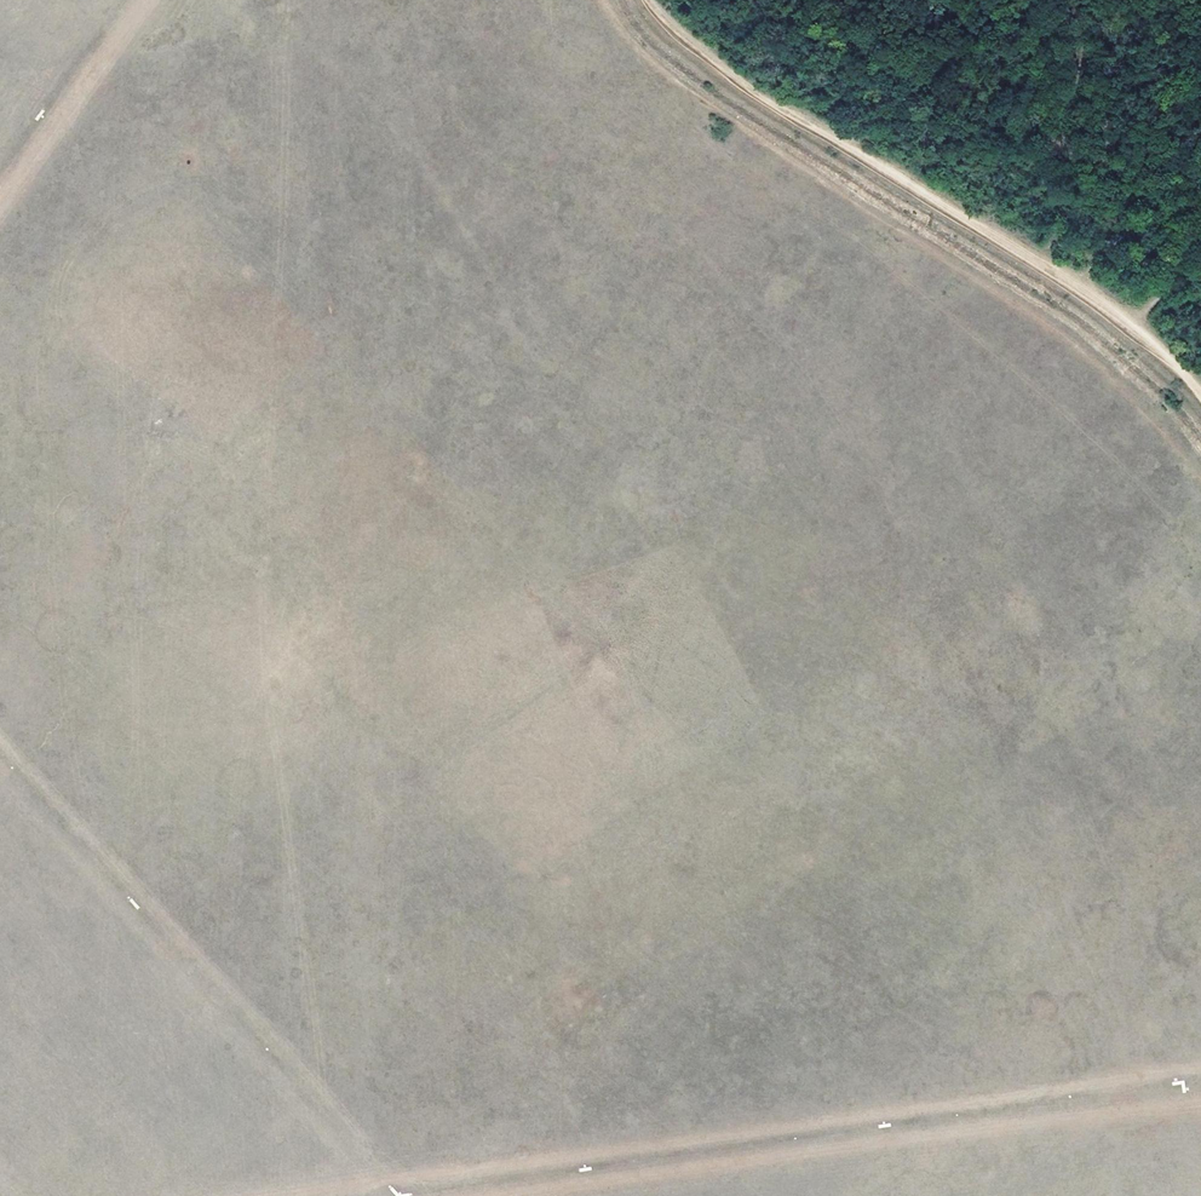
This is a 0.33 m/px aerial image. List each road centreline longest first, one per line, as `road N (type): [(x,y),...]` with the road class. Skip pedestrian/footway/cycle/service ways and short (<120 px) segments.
road 1 (track): [(651,0),(746,85),(1138,329),(1200,395)]

